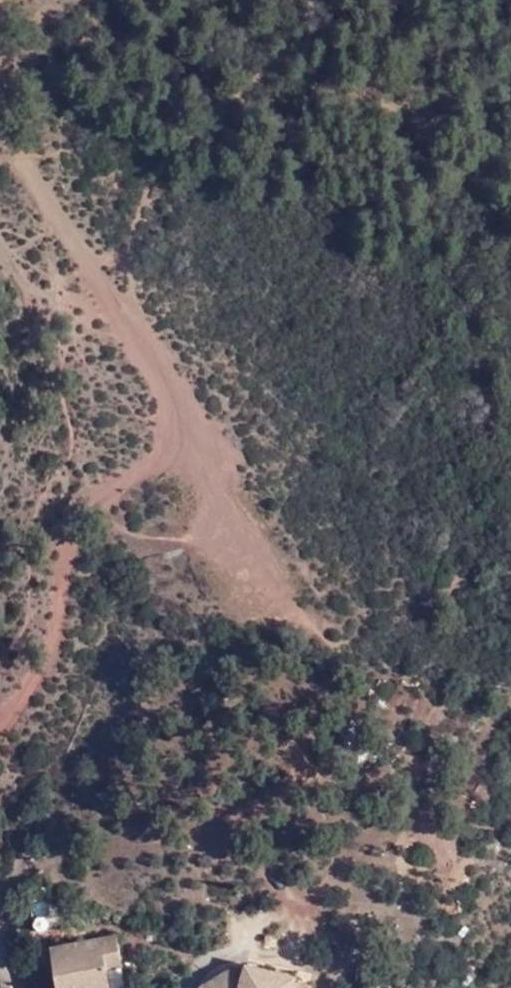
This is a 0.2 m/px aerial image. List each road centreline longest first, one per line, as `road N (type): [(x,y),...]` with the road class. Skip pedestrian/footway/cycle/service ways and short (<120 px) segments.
road 1 (track): [(0,733),(46,663),(72,555),(98,507),(140,476),(167,425),(145,340),(0,113)]
road 2 (track): [(337,633),(145,340)]

